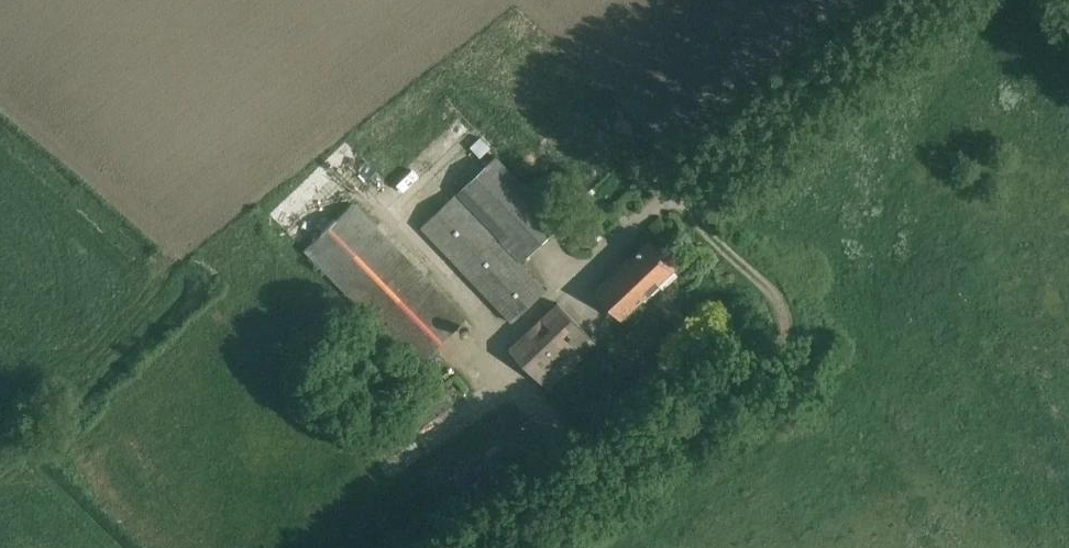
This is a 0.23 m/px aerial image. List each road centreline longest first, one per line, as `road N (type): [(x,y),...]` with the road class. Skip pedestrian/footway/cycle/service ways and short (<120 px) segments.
road 1 (track): [(475,547),(807,342),(717,250)]
road 2 (residential): [(784,119),(930,0)]
road 3 (residential): [(717,250),(687,199),(784,119)]

